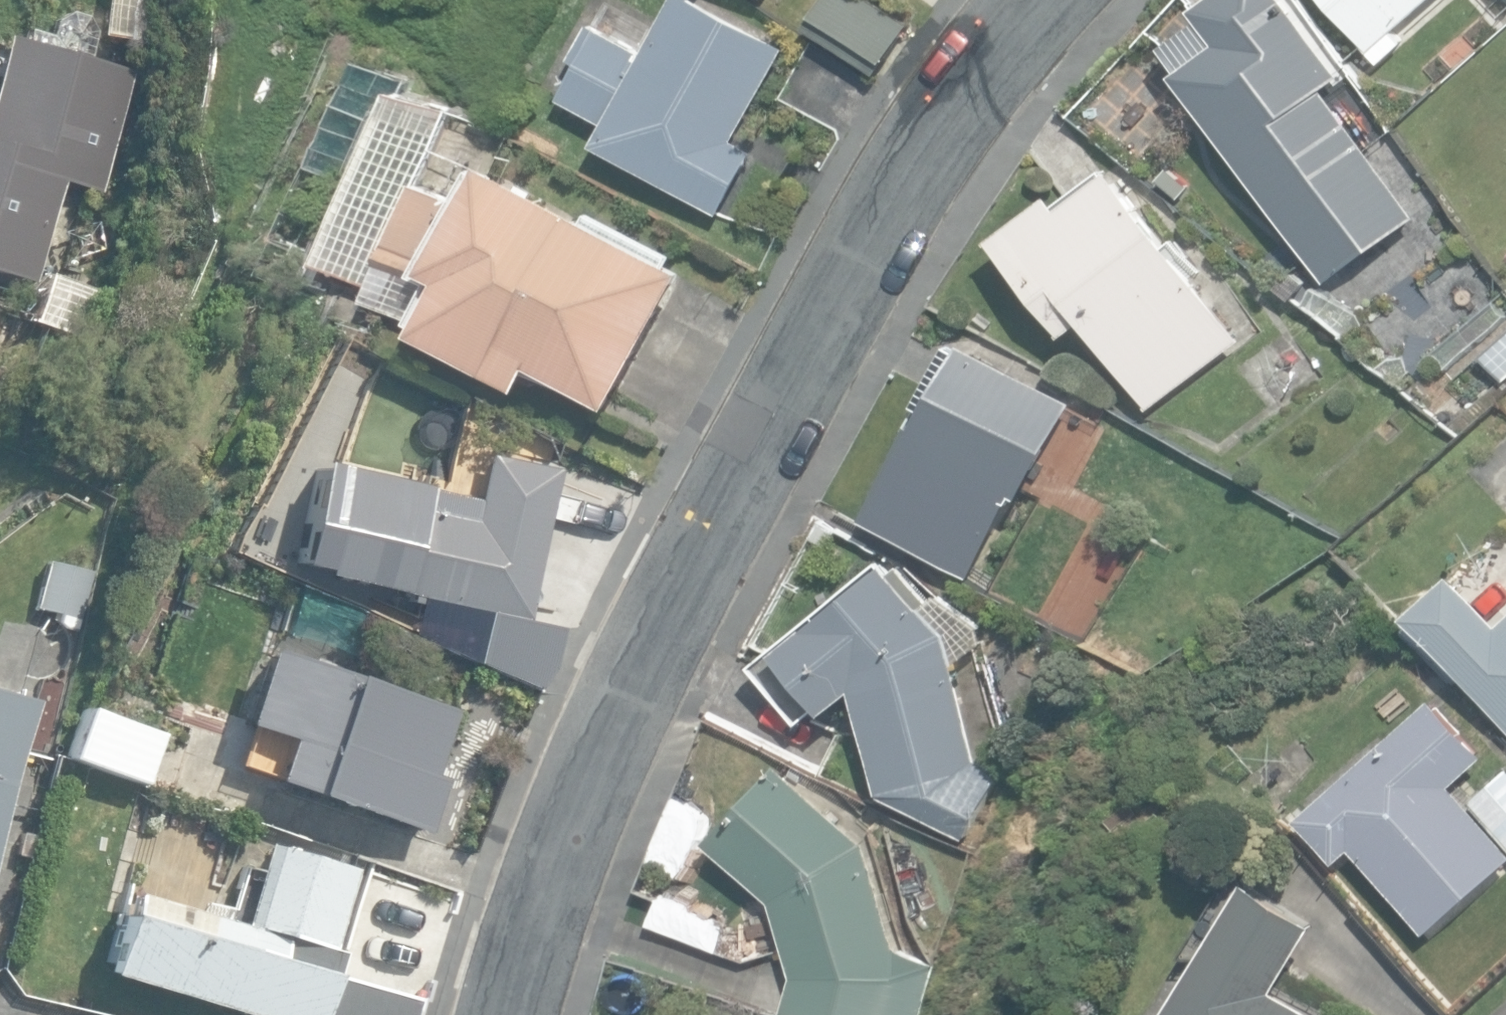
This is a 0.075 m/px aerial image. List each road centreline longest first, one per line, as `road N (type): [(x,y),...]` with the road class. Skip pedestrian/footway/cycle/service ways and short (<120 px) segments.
road 1 (residential): [(1041,0),(937,135),(662,619),(534,900),(503,1014)]

